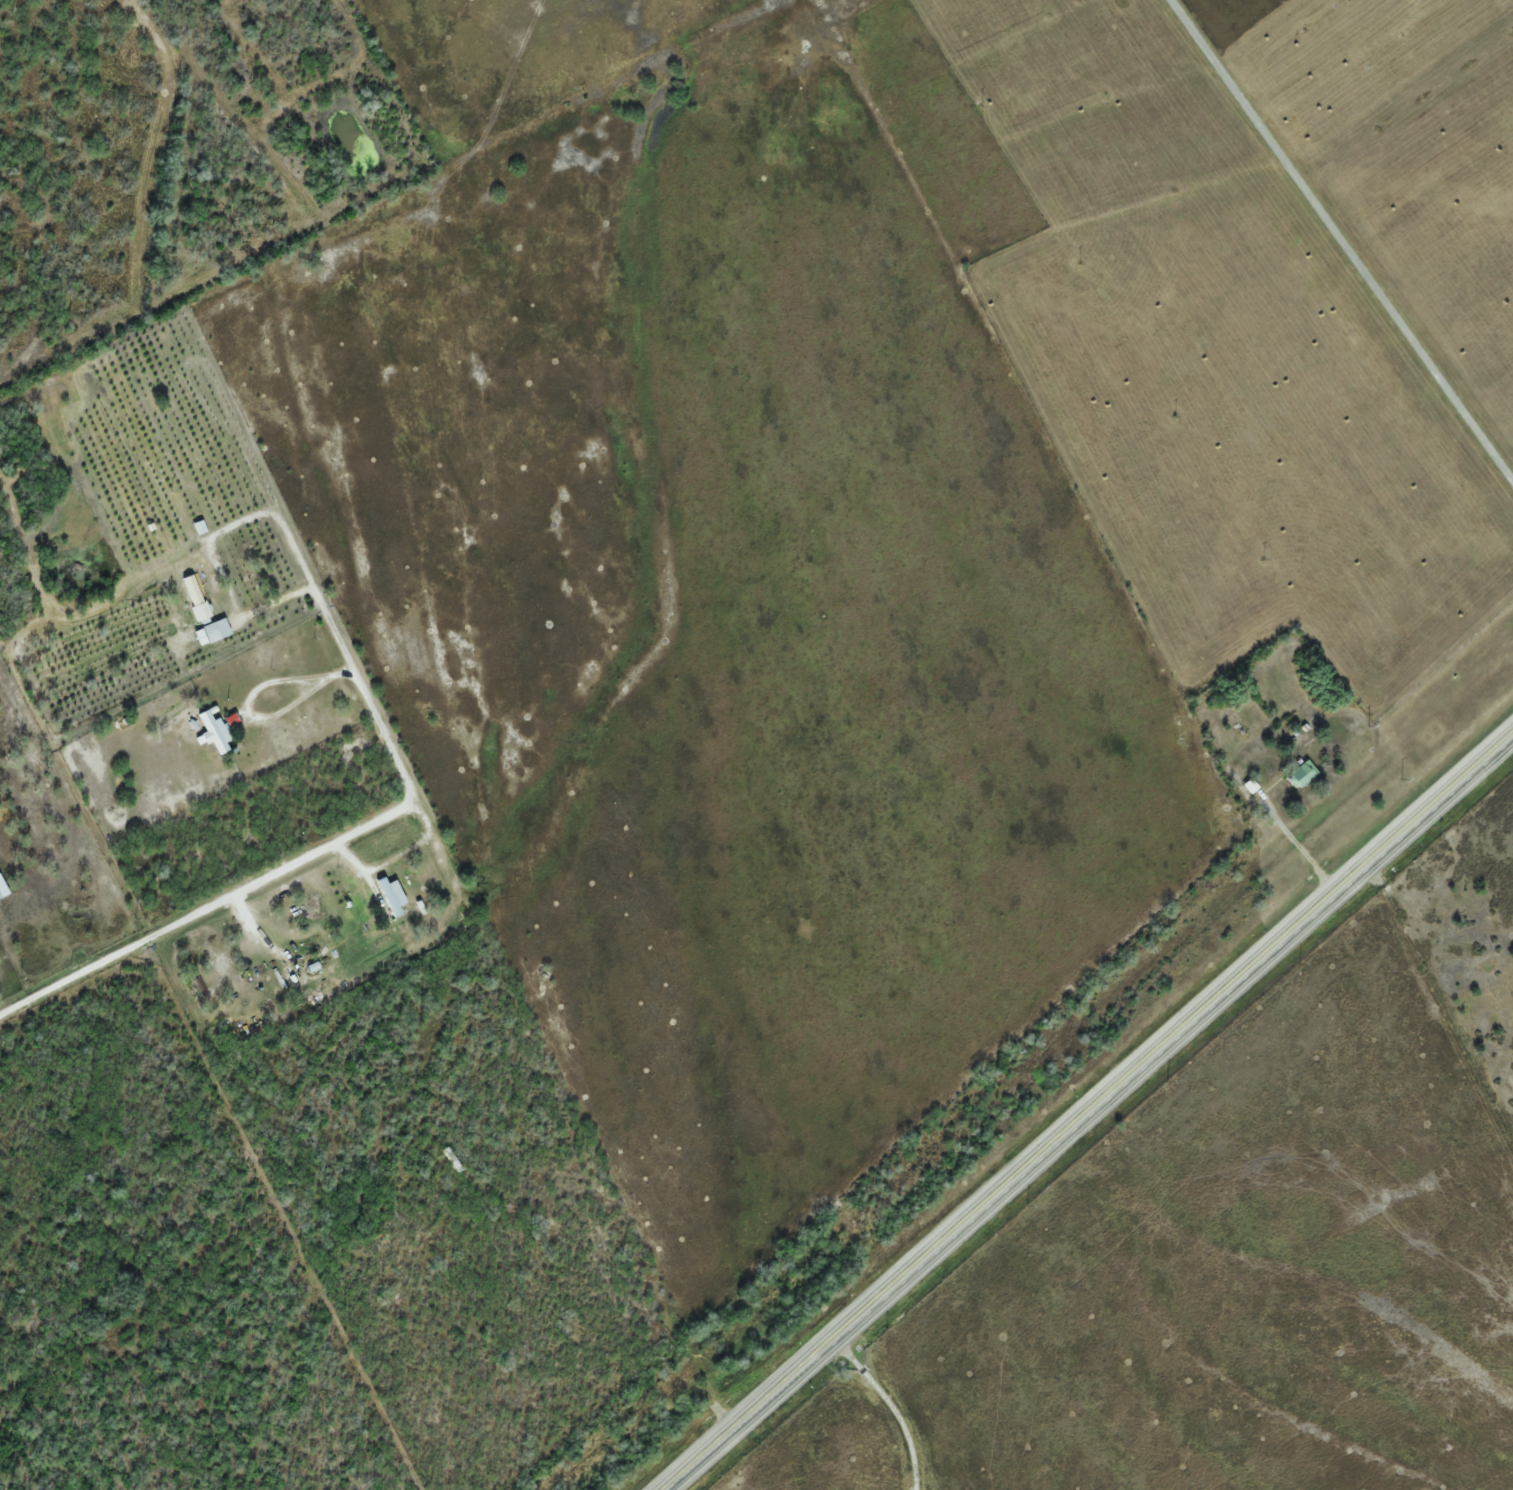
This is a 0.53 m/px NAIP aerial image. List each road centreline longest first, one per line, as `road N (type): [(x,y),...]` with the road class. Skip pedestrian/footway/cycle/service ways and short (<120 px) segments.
road 1 (trunk): [(663,1489),(1512,732)]
road 2 (residential): [(0,1016),(406,804),(406,787),(323,610)]

